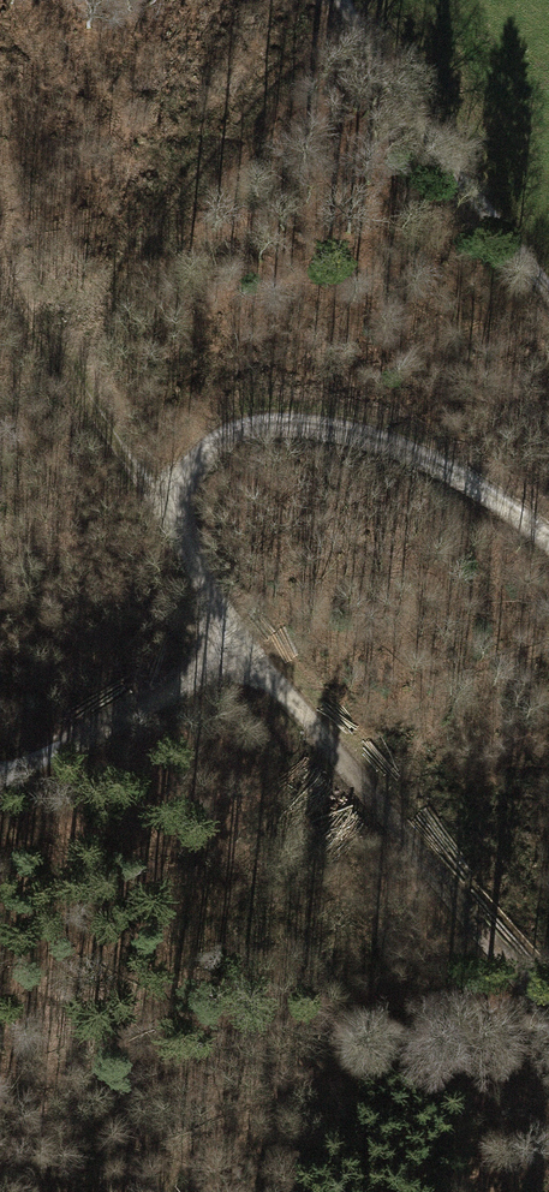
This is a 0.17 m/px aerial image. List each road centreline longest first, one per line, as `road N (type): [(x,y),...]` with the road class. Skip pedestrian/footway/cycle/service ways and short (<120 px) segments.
road 1 (track): [(548,540),(477,486),(348,427),(292,415),(230,434),(184,473),(177,499),(182,544),(231,647),(89,730),(0,767)]
road 2 (track): [(231,647),(359,778),(548,1003)]
road 3 (track): [(49,356),(203,148),(348,6)]
road 4 (track): [(182,544),(20,322),(0,234)]
road 5 (track): [(344,0),(400,89),(548,274)]

